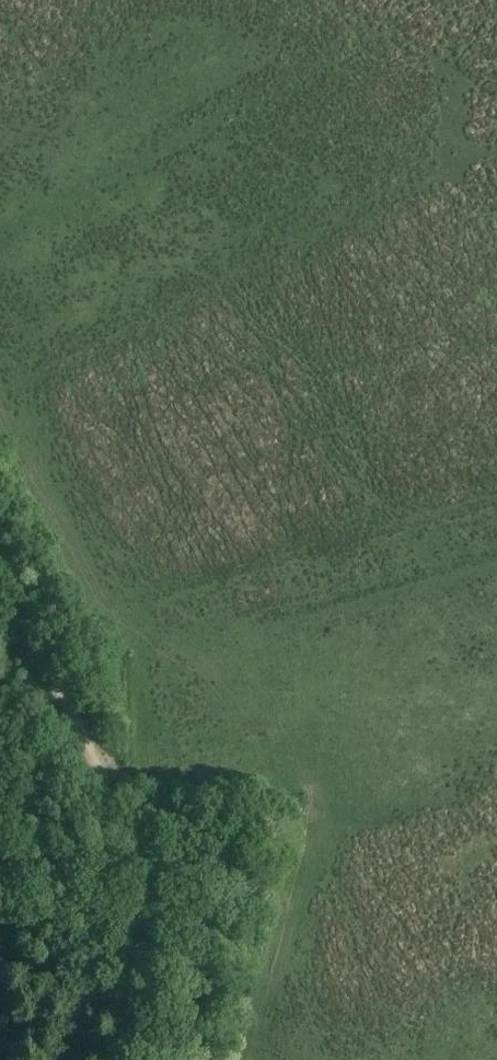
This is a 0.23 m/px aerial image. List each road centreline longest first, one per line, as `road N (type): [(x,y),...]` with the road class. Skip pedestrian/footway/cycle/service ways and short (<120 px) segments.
road 1 (unclassified): [(158,874),(0,570)]
road 2 (track): [(159,1059),(211,885),(158,874)]
road 3 (track): [(0,874),(158,874)]

